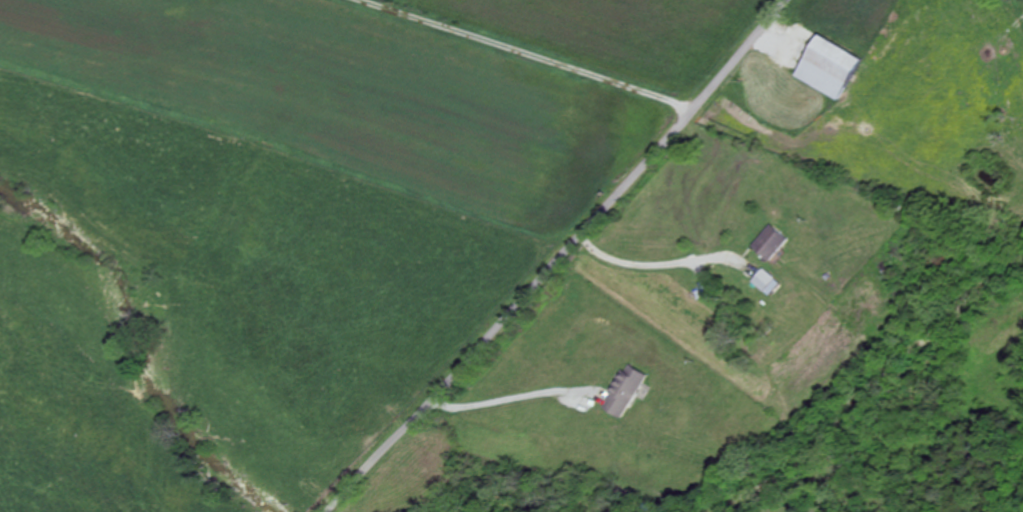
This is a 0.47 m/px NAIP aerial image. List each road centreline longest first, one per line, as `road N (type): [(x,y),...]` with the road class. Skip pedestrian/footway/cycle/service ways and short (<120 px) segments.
road 1 (residential): [(334,511),(790,0)]
road 2 (track): [(357,0),(666,100),(688,117)]

